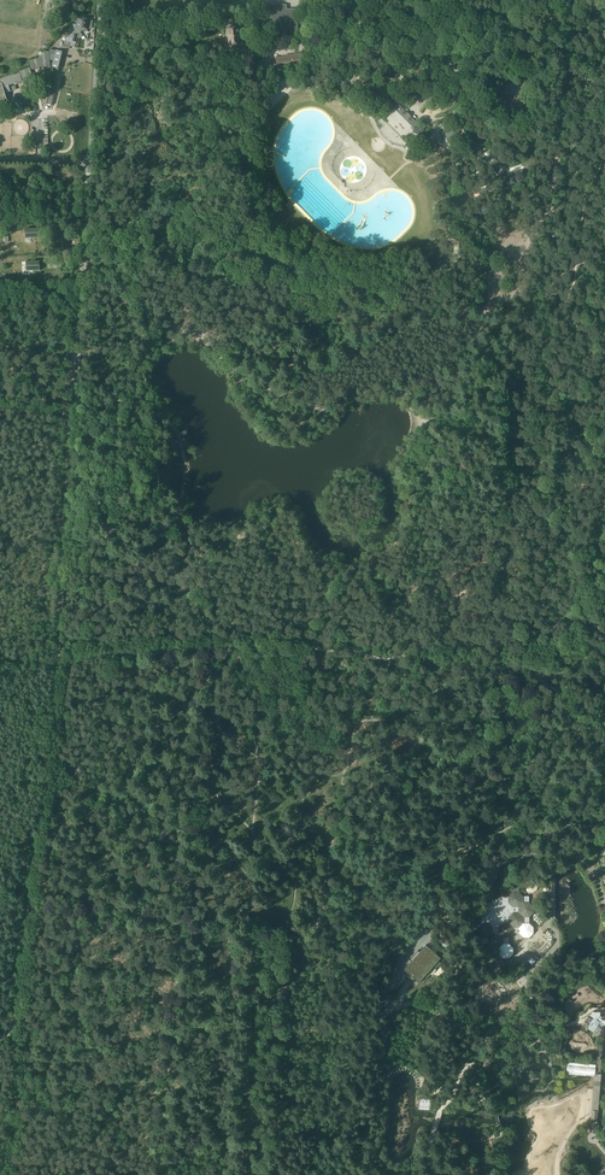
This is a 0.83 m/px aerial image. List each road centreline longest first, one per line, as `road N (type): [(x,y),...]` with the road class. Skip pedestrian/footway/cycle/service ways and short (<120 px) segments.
road 1 (unclassified): [(100,0),(57,658)]
road 2 (unclassified): [(0,1038),(19,1007),(57,658)]
road 3 (track): [(183,891),(156,1174)]
road 4 (track): [(550,286),(537,468),(548,486)]
road 5 (track): [(85,415),(77,565),(87,580)]
road 6 (track): [(199,725),(183,891)]

